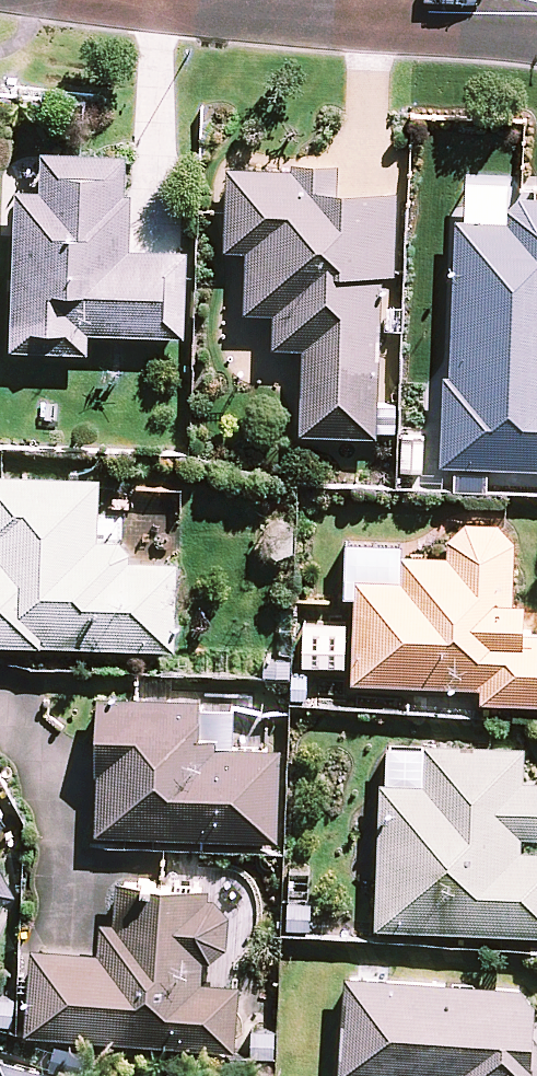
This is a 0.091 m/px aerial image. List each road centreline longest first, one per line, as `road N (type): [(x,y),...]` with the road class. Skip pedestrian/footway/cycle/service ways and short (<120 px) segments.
road 1 (residential): [(536,15),(284,0)]

